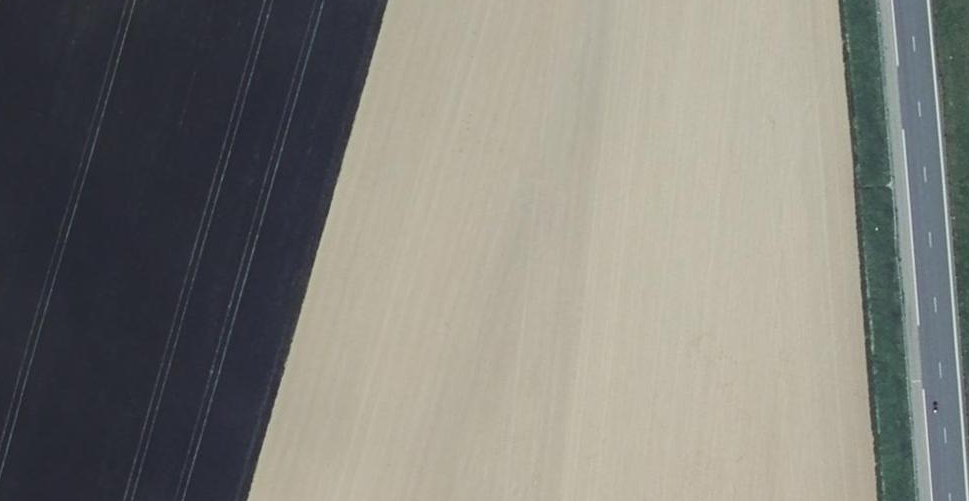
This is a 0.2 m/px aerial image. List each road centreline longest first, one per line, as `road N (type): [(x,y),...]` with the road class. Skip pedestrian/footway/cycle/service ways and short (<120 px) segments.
road 1 (motorway): [(909,0),(949,500)]

